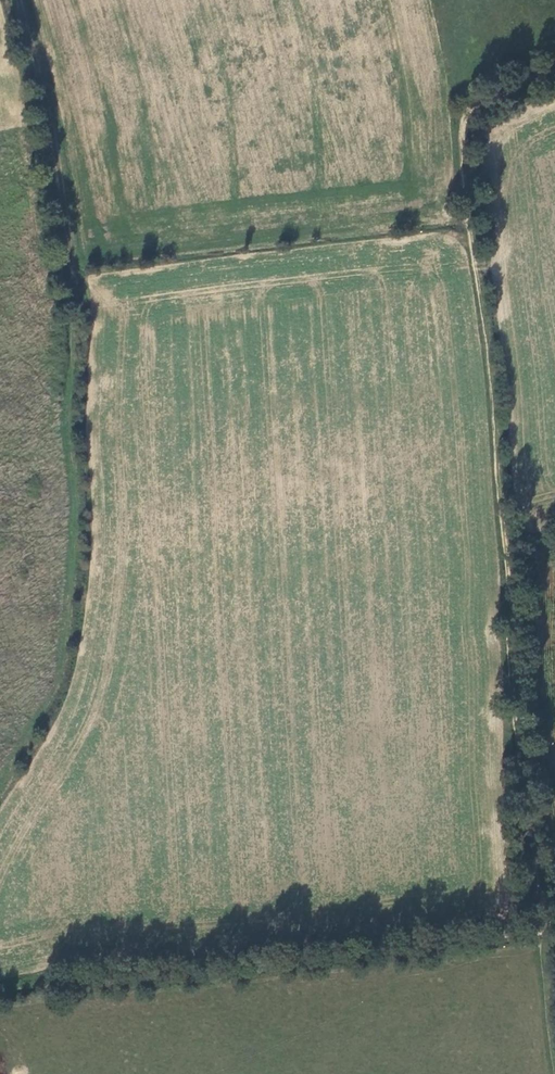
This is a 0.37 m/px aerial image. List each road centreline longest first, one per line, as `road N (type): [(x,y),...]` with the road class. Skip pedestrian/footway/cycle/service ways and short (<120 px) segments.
road 1 (track): [(545,925),(462,127),(467,115)]
road 2 (track): [(24,0),(67,142),(72,675),(0,775)]

